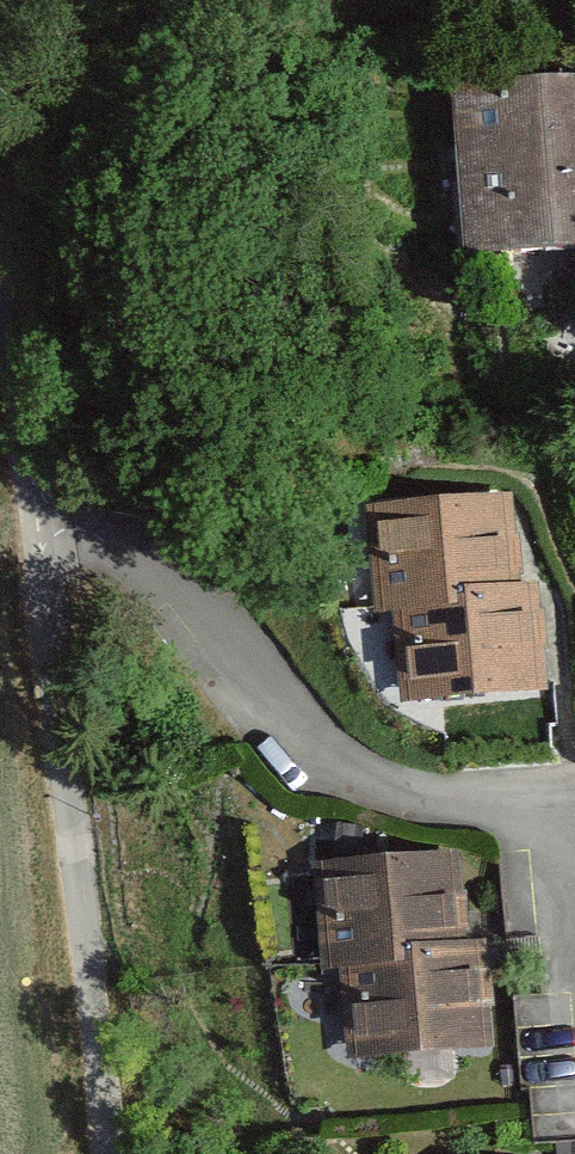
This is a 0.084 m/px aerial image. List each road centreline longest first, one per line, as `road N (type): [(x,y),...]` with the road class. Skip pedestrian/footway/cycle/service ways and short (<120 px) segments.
road 1 (residential): [(38,527),(99,533),(179,577),(306,738),(357,777),(422,797),(536,812),(555,824),(574,855)]
road 2 (residential): [(38,527),(112,1153)]
road 3 (residential): [(0,217),(38,527)]

